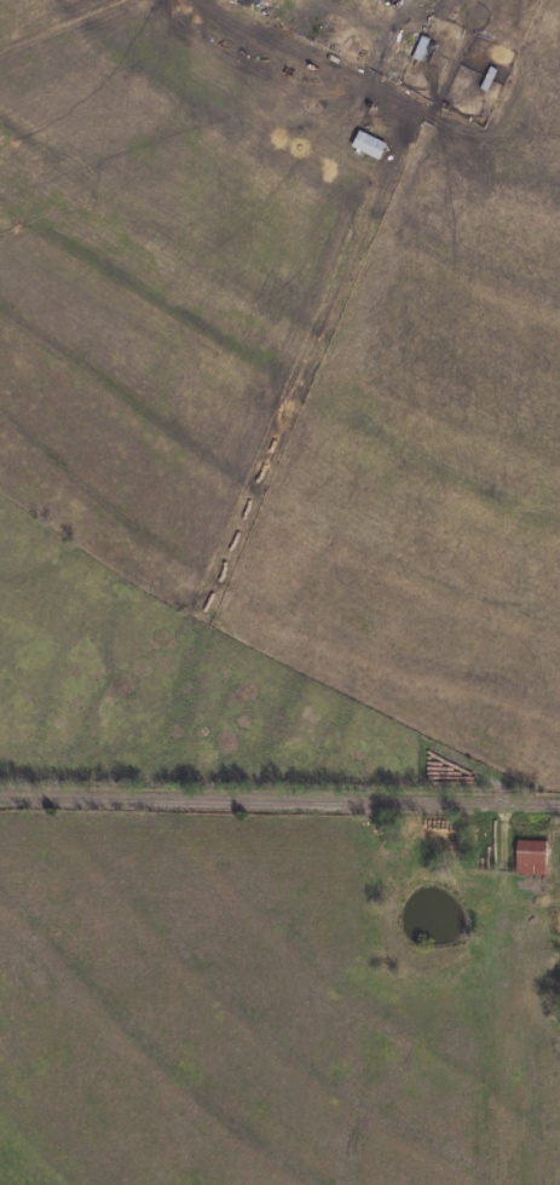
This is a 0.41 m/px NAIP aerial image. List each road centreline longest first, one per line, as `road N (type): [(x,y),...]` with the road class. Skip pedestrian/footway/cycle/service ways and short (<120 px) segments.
road 1 (residential): [(559,800),(0,793)]

